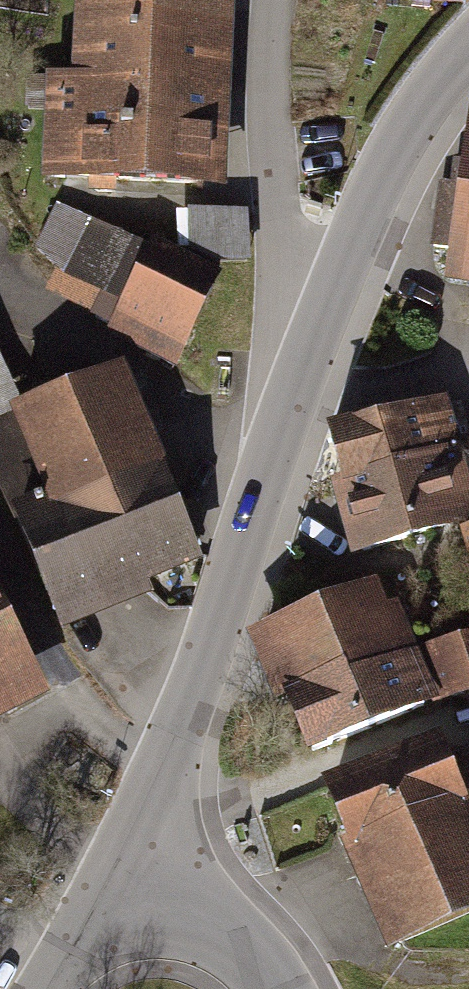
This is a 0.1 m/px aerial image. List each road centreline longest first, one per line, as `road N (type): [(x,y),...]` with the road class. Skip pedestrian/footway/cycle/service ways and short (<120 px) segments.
road 1 (tertiary): [(148,889),(169,764),(326,315)]
road 2 (residential): [(274,0),(279,250),(298,302),(326,315)]
road 3 (tertiary): [(326,315),(383,177),(468,52)]
road 4 (tertiary): [(148,889),(245,953),(280,988)]
road 5 (tertiary): [(53,988),(148,889)]

